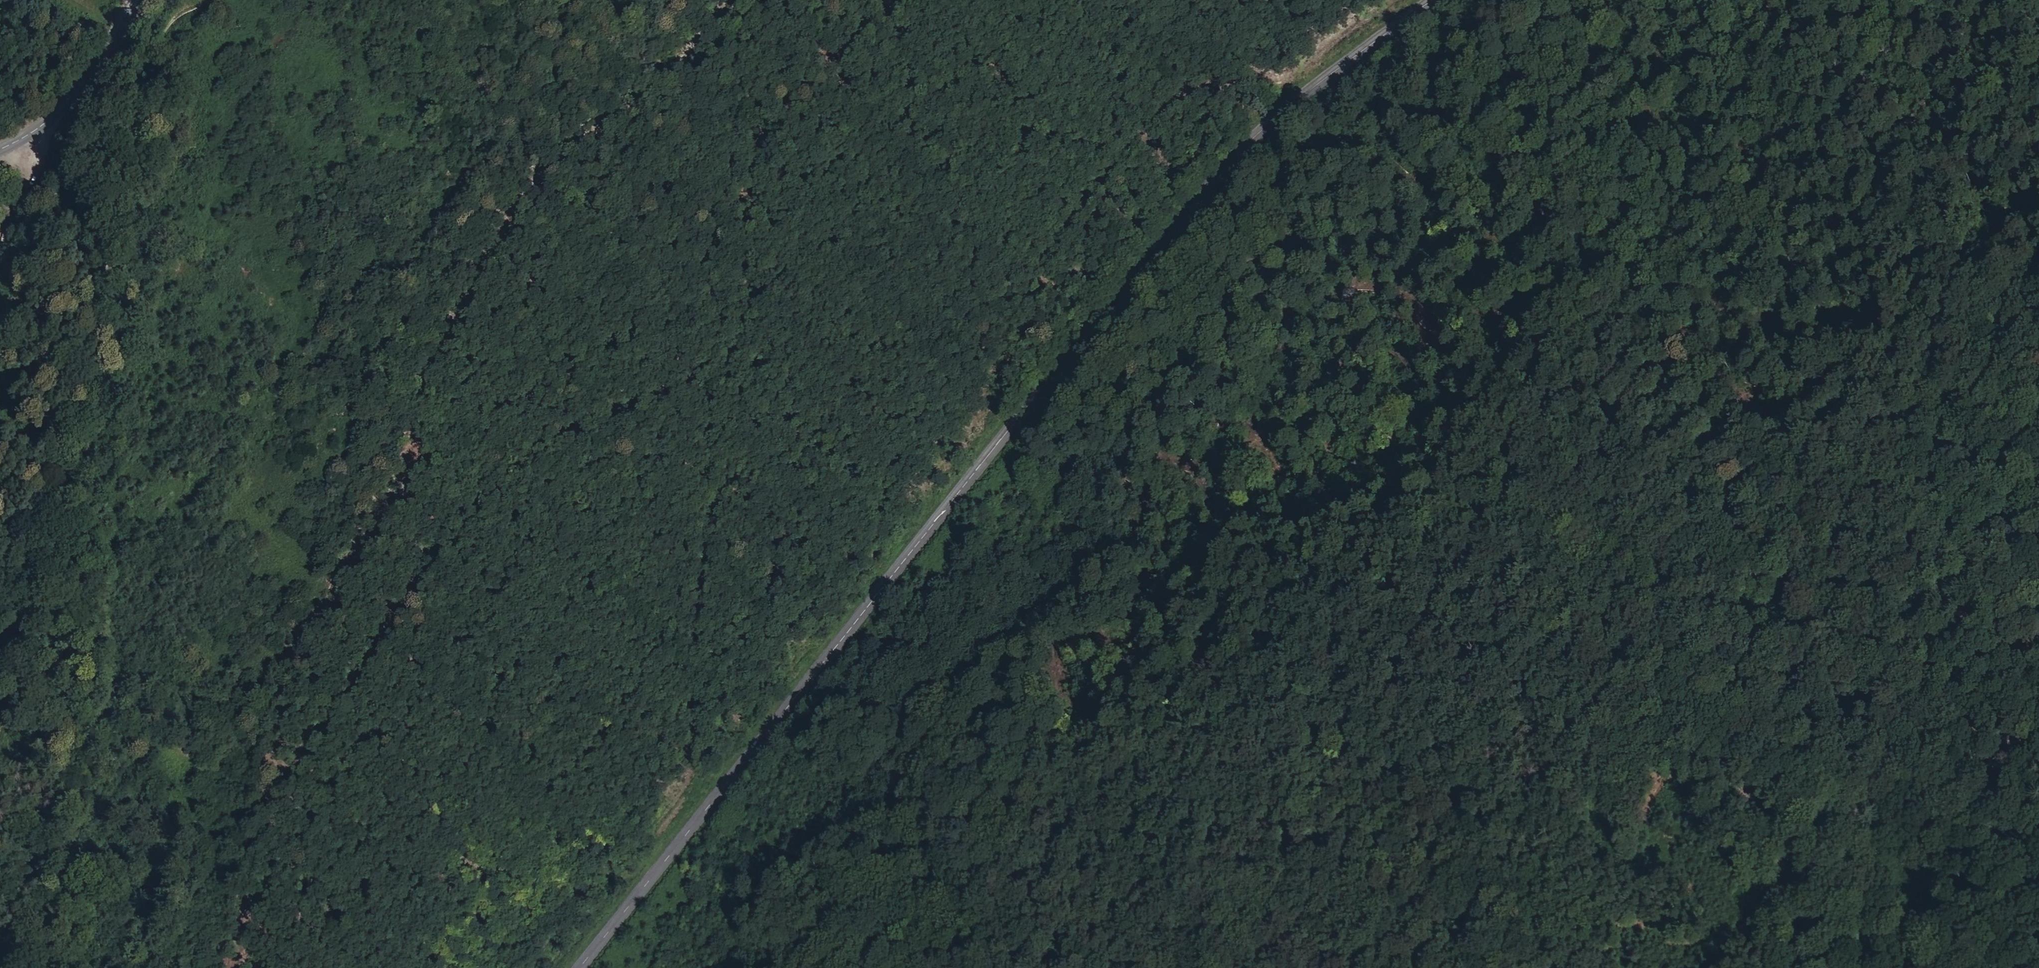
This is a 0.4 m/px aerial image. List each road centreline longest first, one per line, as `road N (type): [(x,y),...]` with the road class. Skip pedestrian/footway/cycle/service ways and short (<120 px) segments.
road 1 (tertiary): [(579,967),(1240,142),(1429,0)]
road 2 (track): [(1769,967),(1765,860),(1738,773),(1610,744),(1505,792),(1419,859),(1351,967)]
road 3 (tertiary): [(133,0),(66,100),(0,150)]

